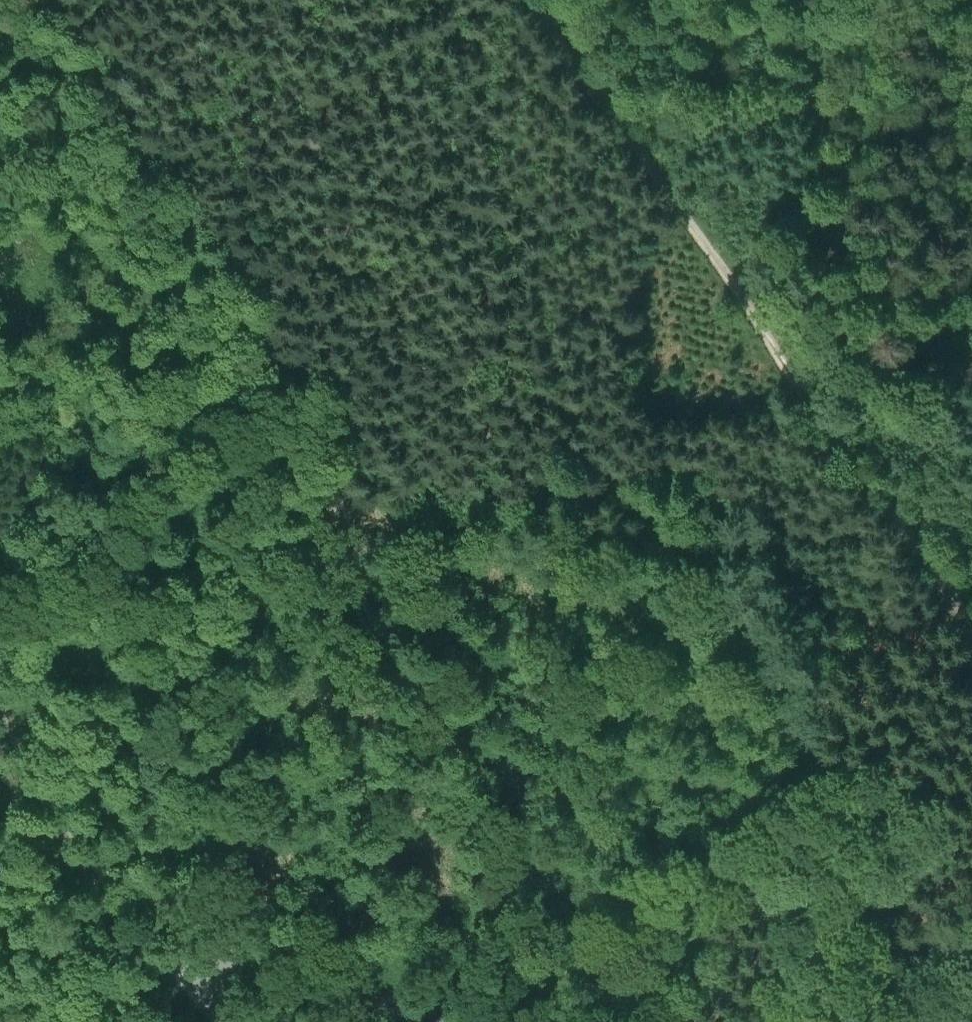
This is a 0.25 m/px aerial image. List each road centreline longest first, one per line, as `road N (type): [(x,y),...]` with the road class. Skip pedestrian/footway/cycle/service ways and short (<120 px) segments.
road 1 (track): [(550,0),(971,600)]
road 2 (track): [(0,706),(59,821),(122,915),(202,969)]
road 3 (tertiary): [(448,1021),(221,958),(202,969),(200,981),(226,1021)]

